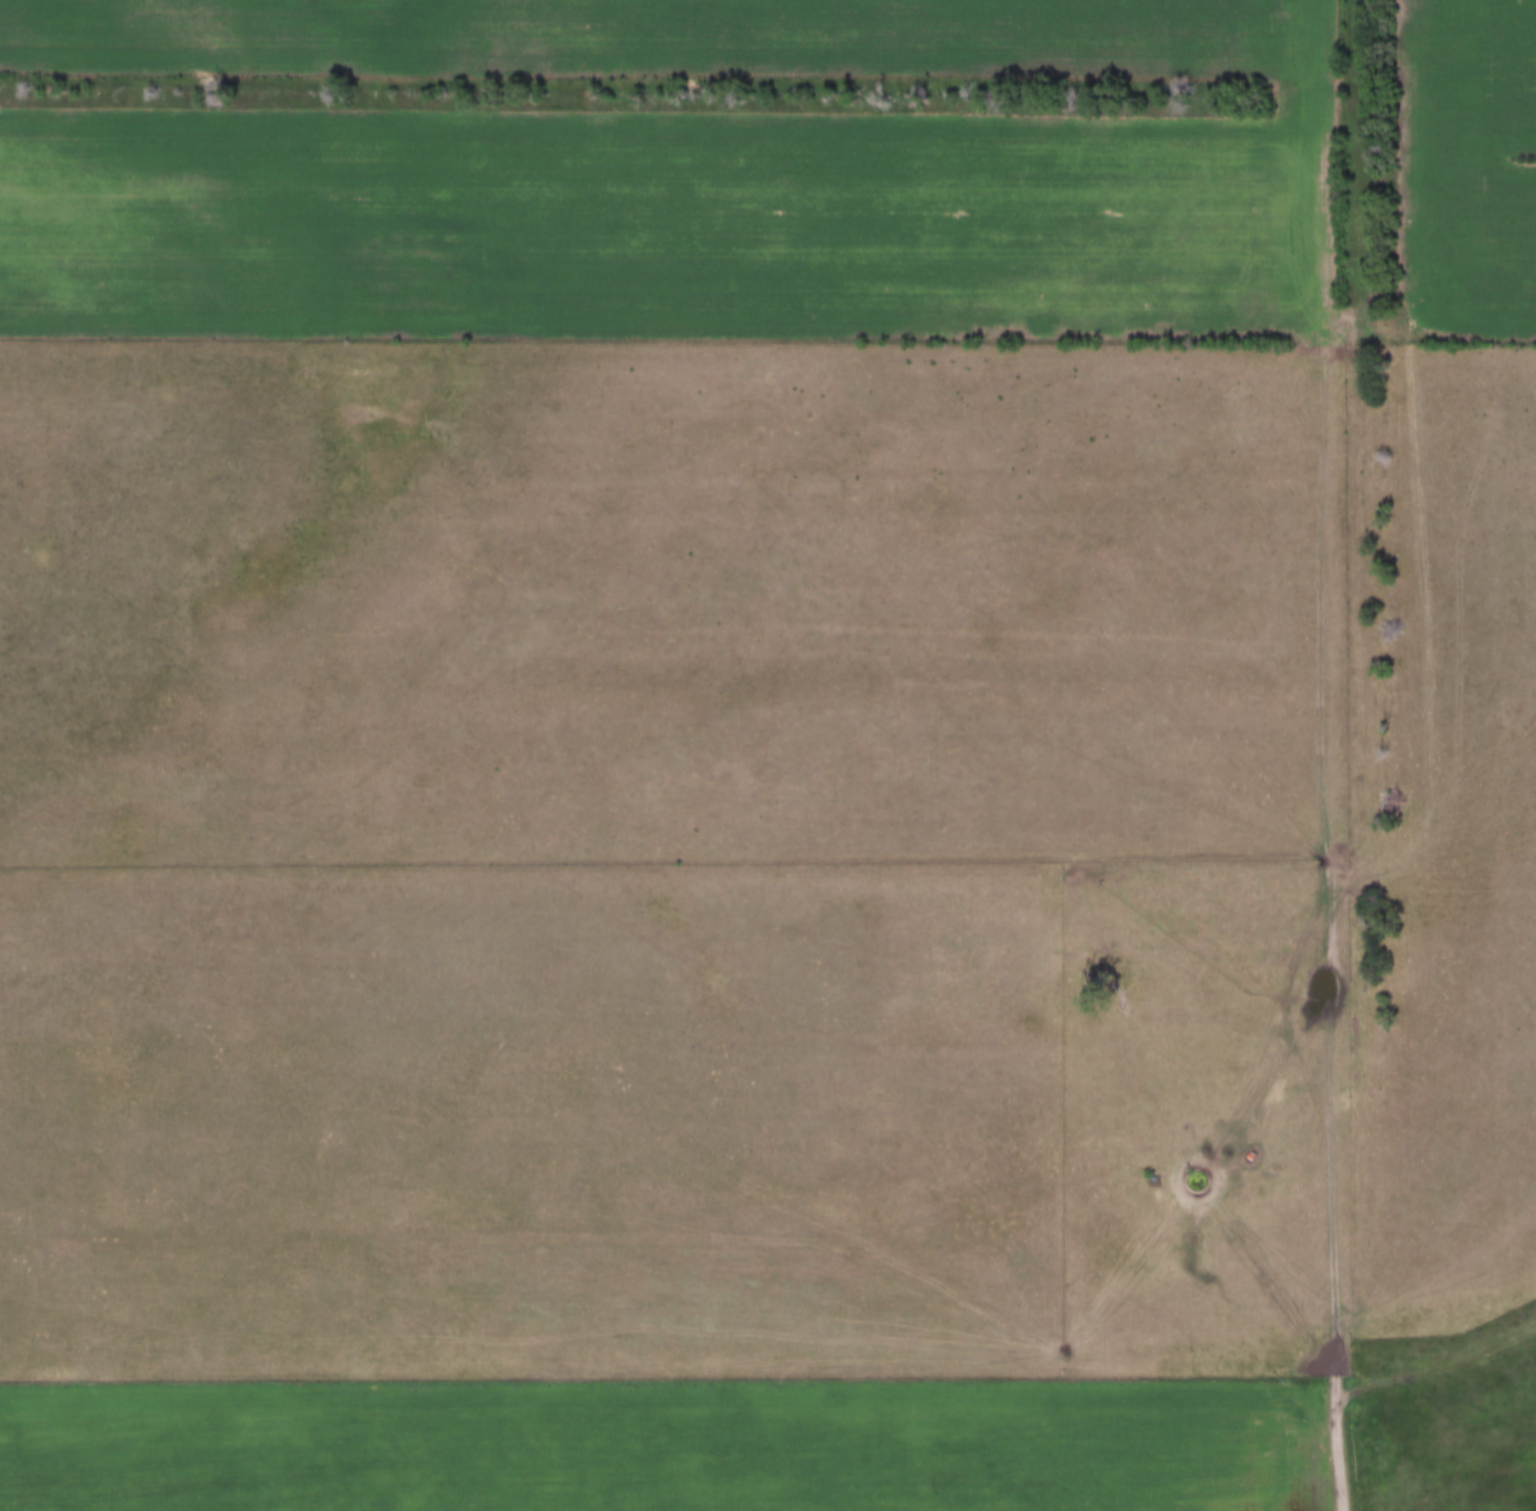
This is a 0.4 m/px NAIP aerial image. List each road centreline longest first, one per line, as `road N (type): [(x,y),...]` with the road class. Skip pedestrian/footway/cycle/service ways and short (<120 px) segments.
road 1 (track): [(1320,322),(1342,1510)]

